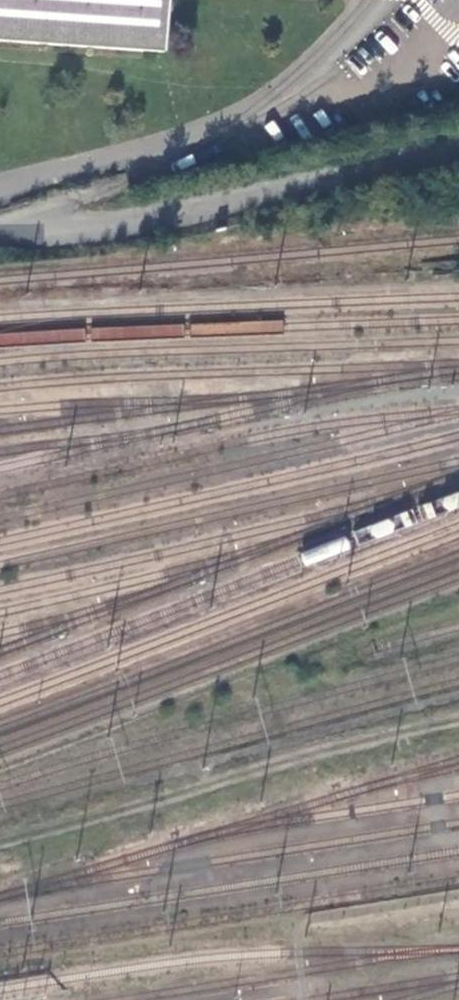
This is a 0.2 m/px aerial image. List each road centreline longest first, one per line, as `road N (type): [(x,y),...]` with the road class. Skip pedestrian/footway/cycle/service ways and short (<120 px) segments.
road 1 (track): [(458,717),(0,842)]

